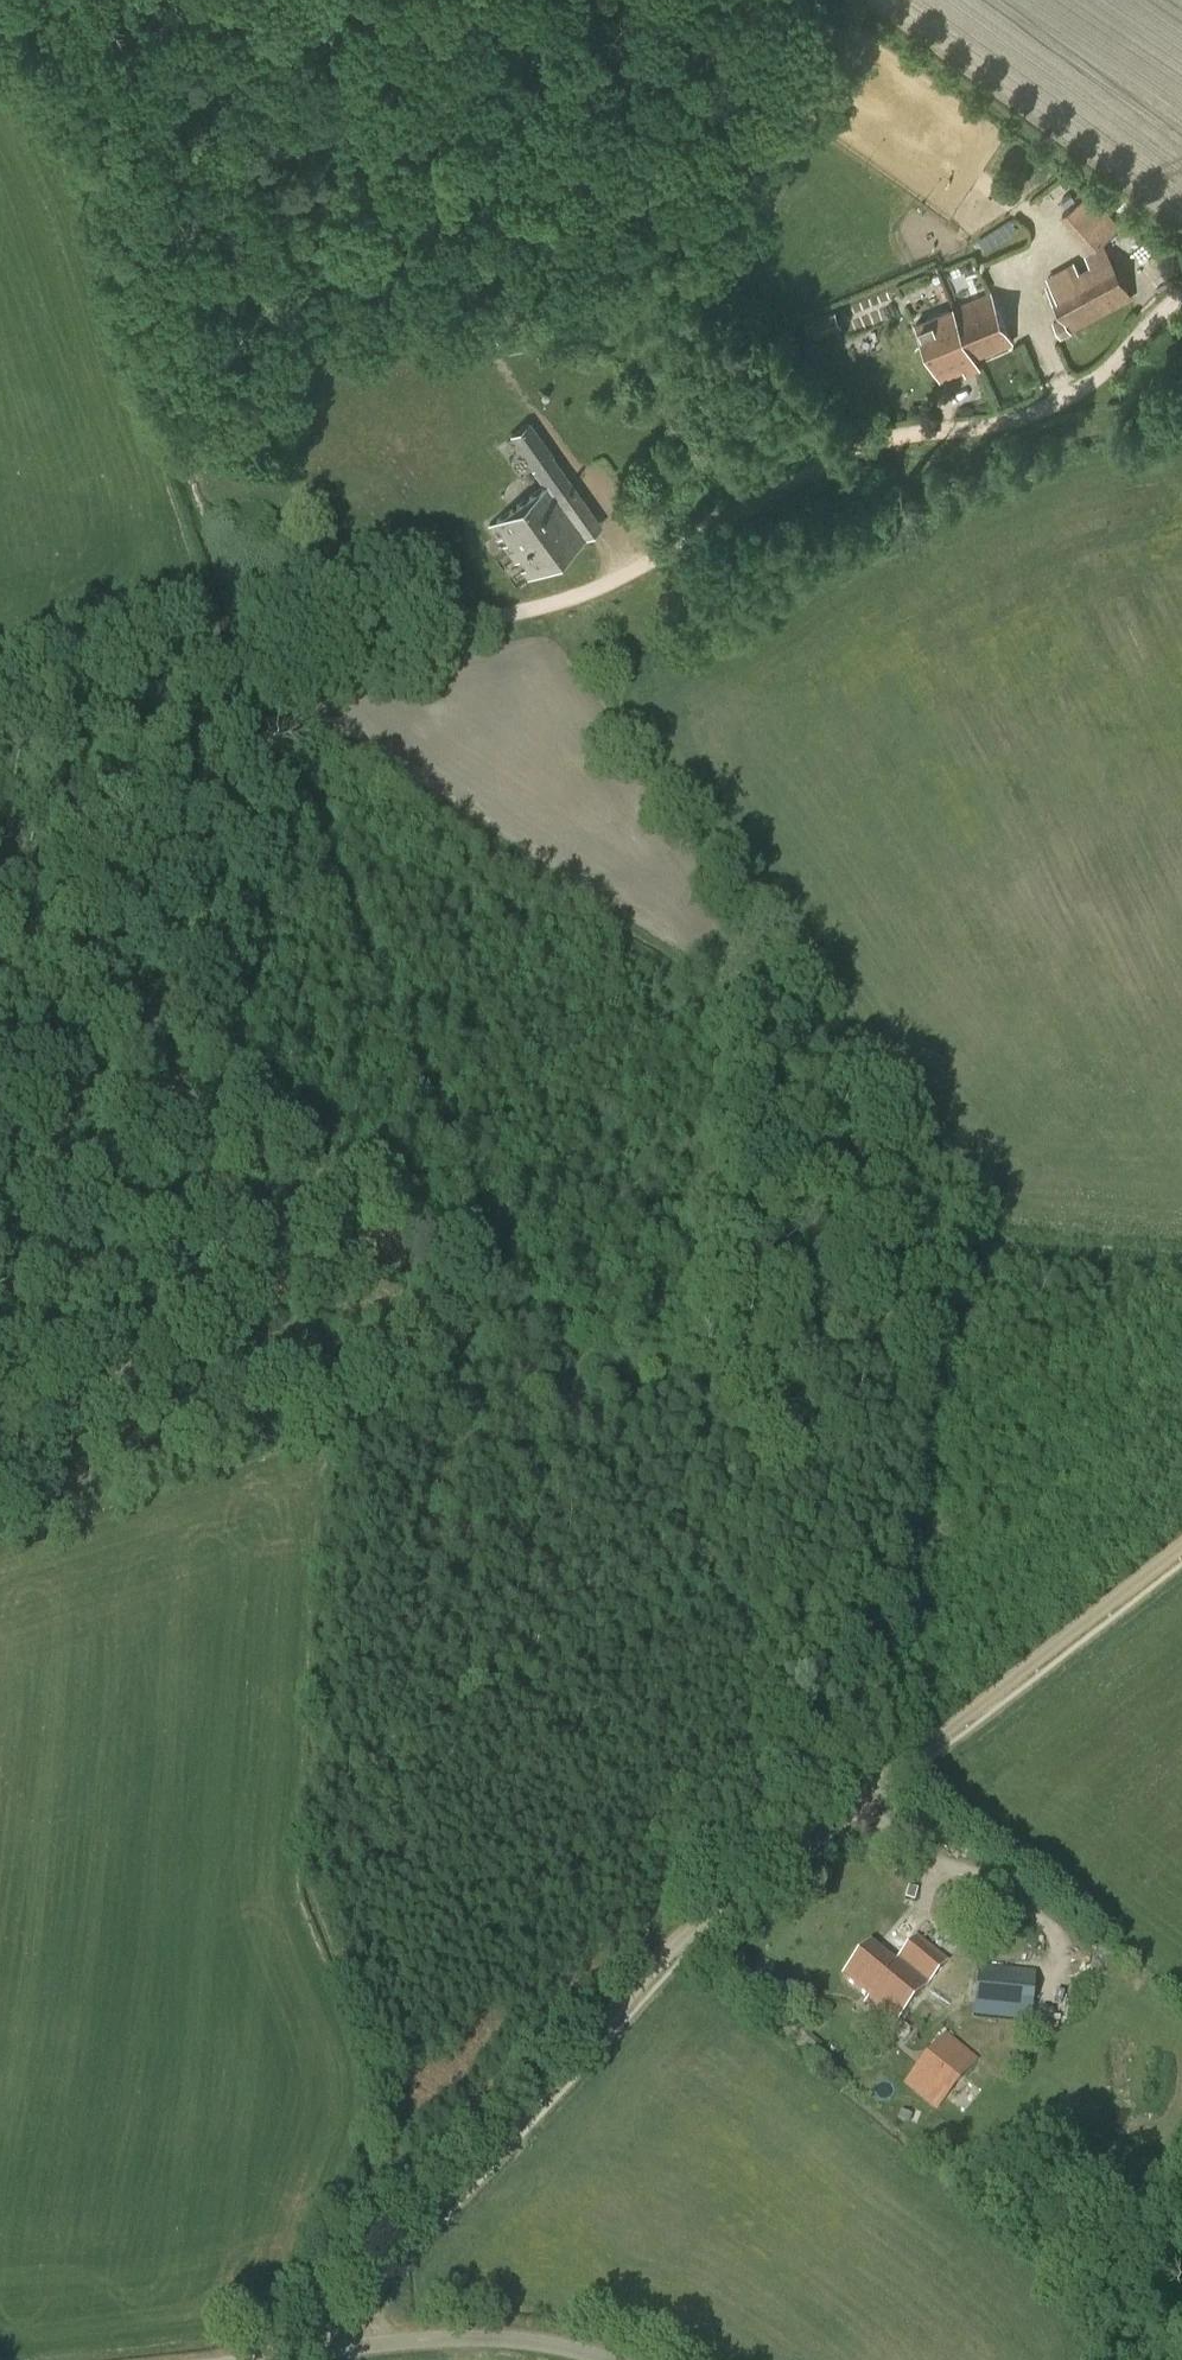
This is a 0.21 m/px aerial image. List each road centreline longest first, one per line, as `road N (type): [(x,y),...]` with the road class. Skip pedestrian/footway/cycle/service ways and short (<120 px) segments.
road 1 (track): [(0,721),(569,598),(865,448),(922,432),(991,426),(1051,407),(1100,374),(1181,290)]
road 2 (track): [(305,2355),(679,1941),(1181,1546)]
road 3 (unclassified): [(607,2359),(459,2338),(274,2359)]

